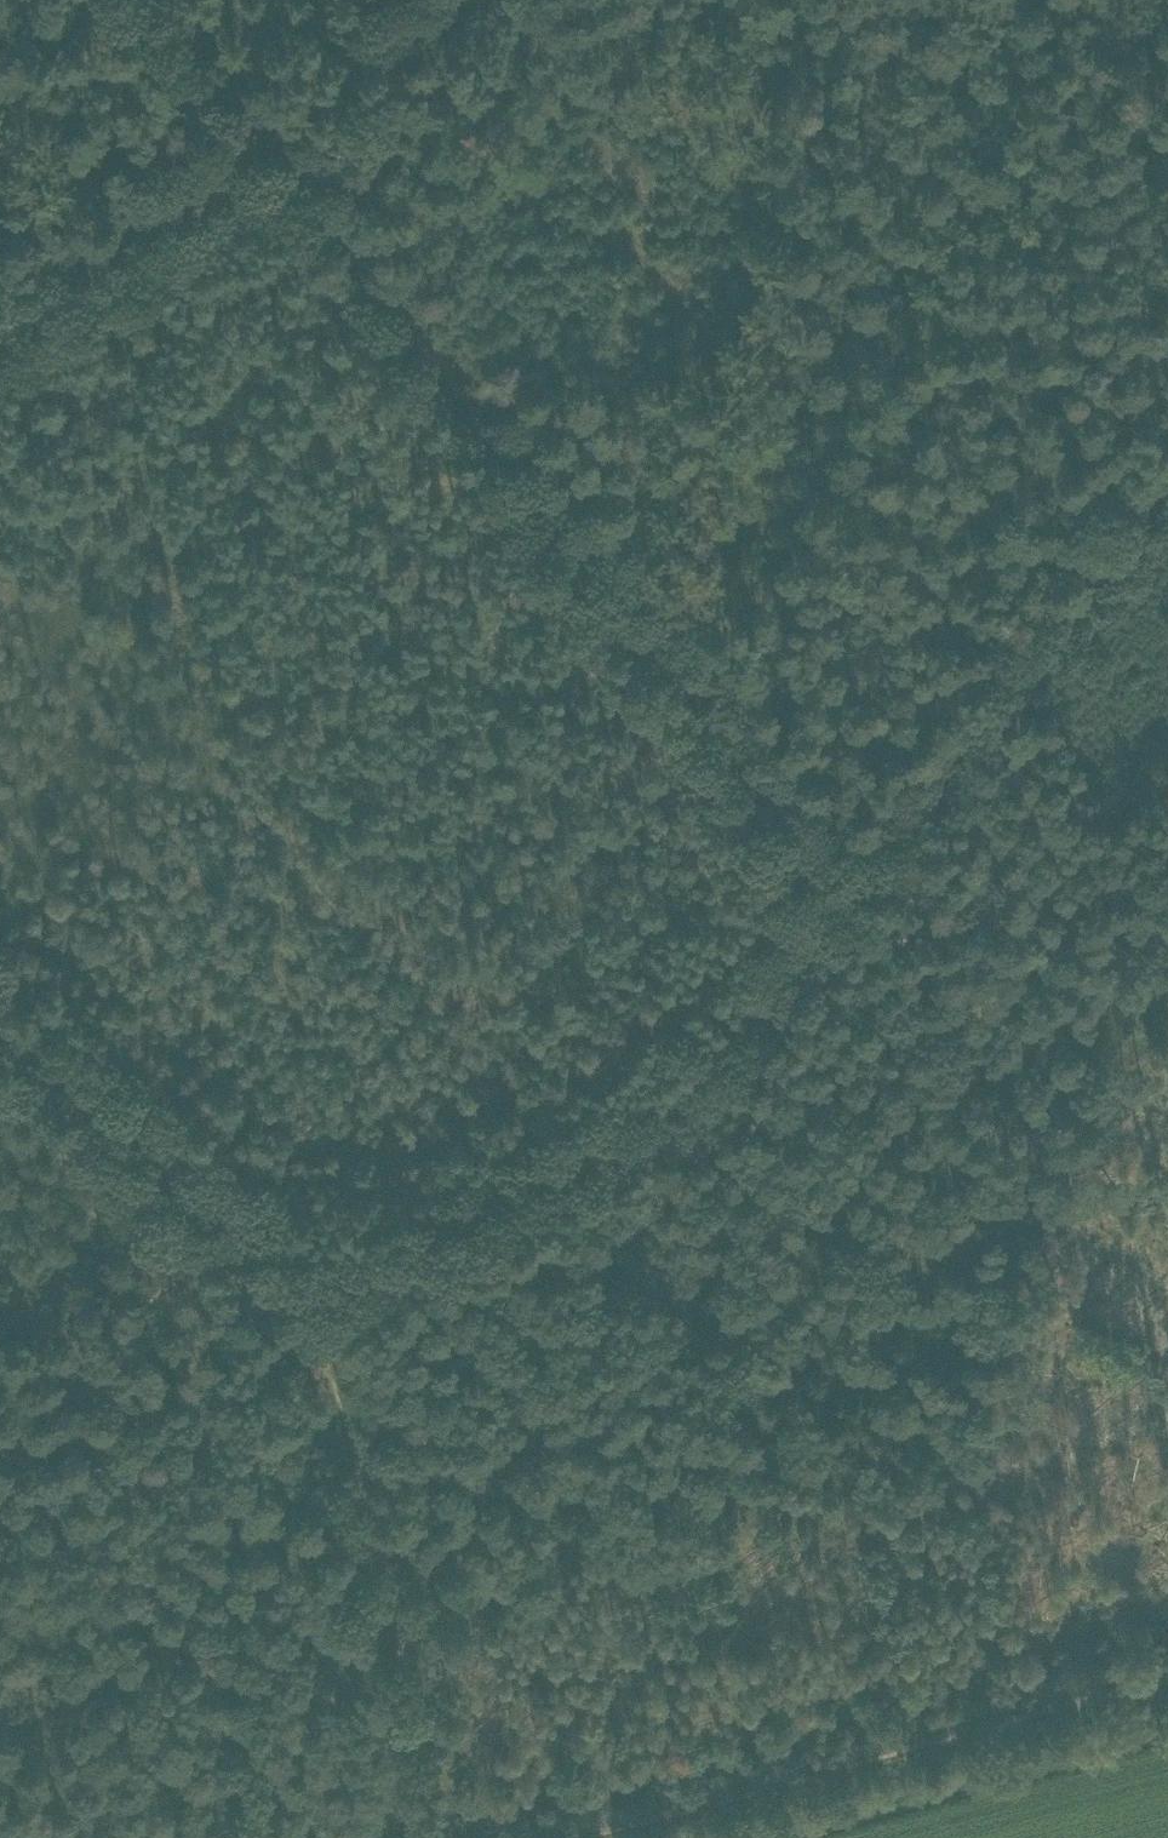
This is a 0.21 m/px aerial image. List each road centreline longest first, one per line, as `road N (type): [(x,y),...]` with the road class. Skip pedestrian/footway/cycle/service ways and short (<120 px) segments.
road 1 (track): [(1167,1669),(541,1837)]

